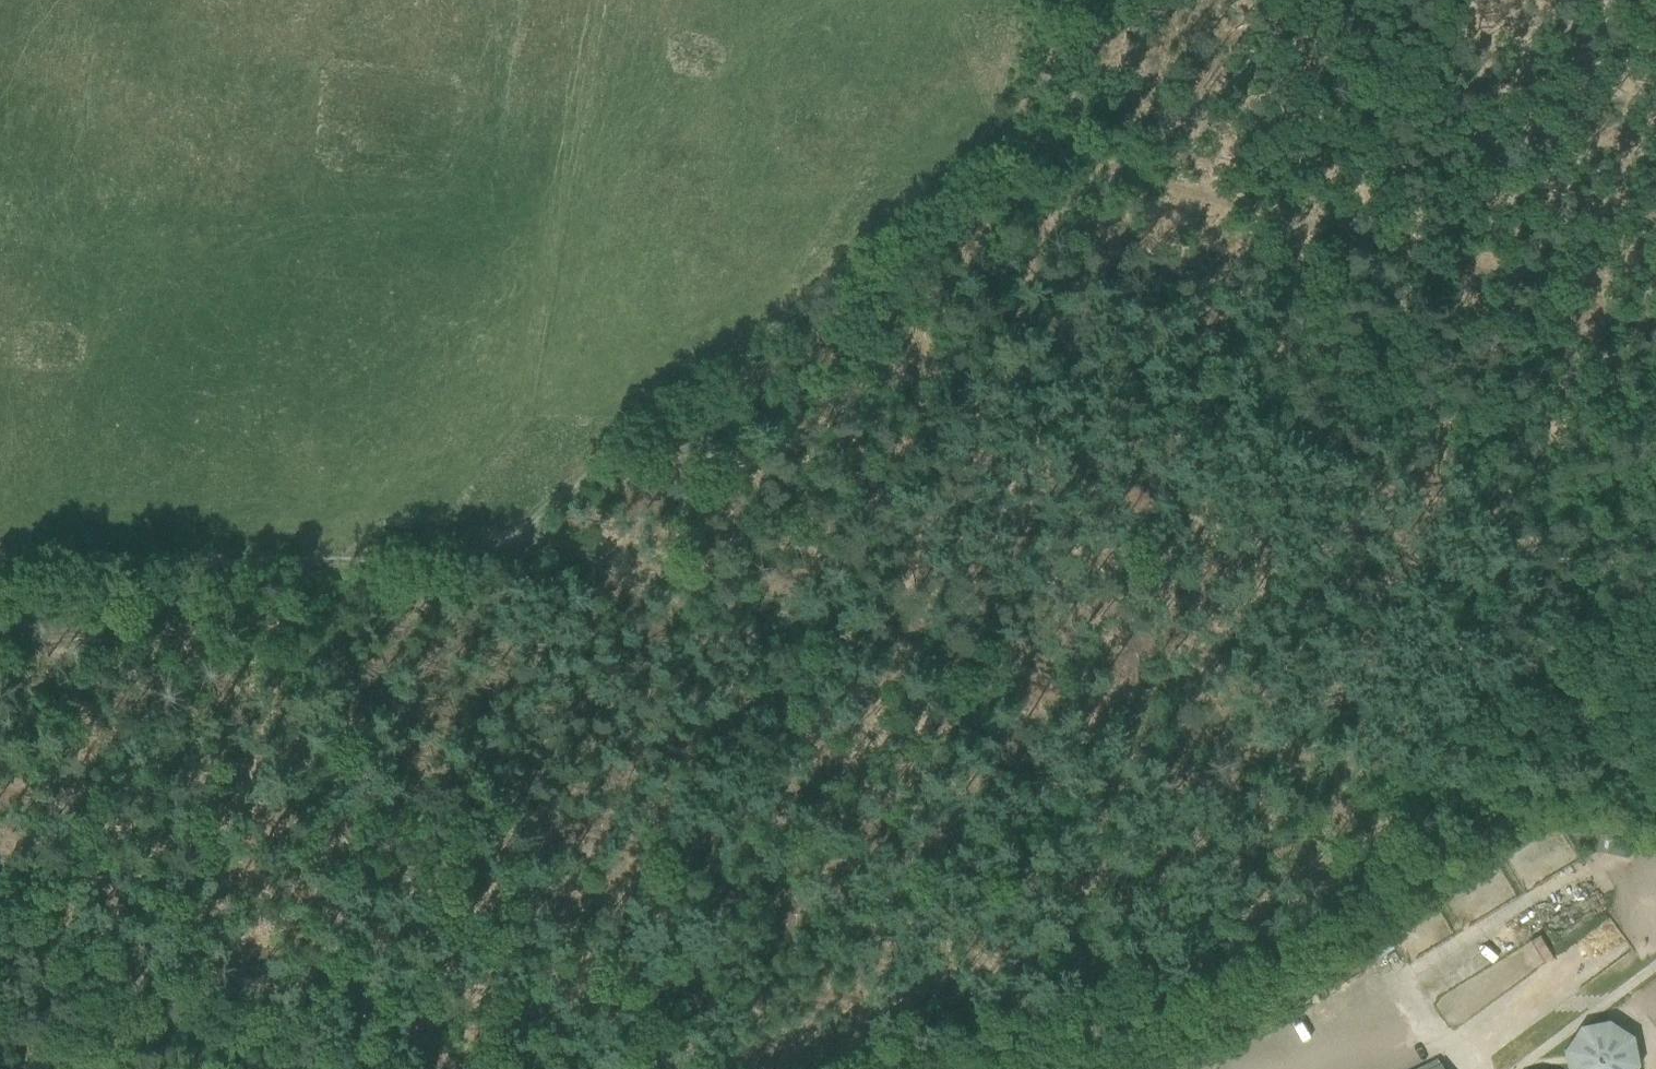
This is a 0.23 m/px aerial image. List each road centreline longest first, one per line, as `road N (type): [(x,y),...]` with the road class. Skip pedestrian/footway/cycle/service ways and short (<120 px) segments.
road 1 (track): [(1067,0),(1014,152),(466,550),(431,559),(0,552)]
road 2 (track): [(511,517),(574,545),(1384,773)]
road 3 (track): [(1014,152),(1655,311)]

